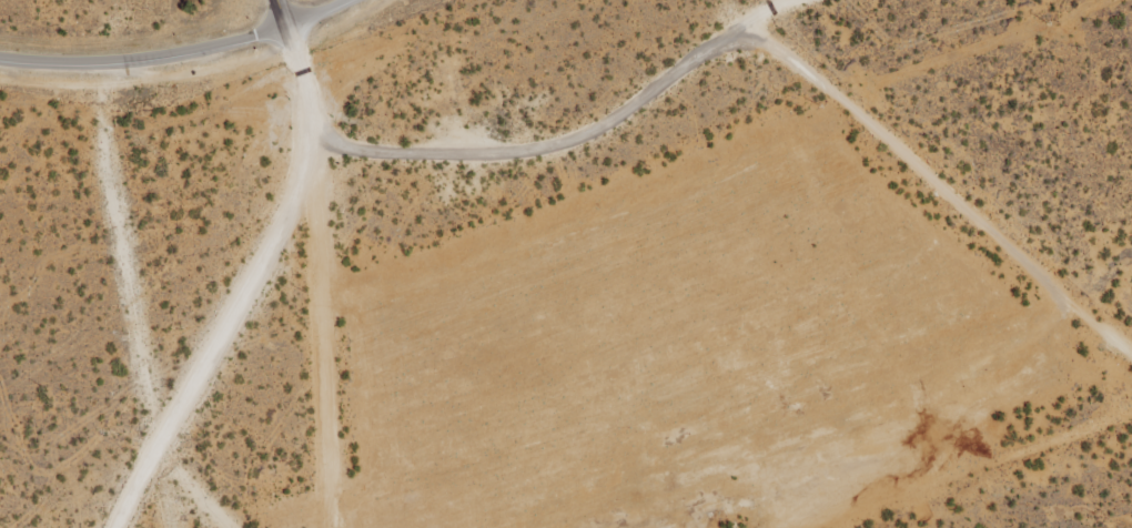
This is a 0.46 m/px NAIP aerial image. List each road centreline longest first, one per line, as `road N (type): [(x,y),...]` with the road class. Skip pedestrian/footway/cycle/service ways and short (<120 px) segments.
road 1 (motorway): [(0,56),(140,58),(286,28)]

